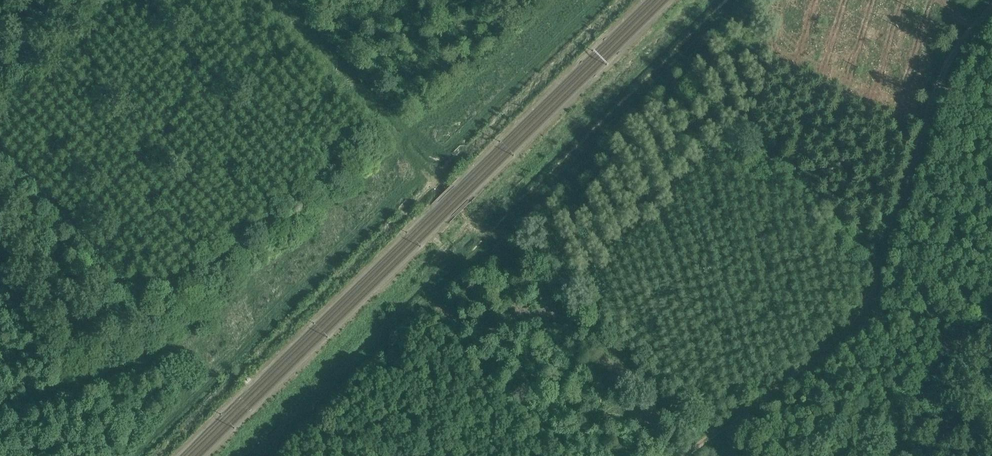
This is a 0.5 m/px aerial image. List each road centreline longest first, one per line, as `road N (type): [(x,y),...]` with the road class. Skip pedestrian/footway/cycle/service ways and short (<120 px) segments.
road 1 (track): [(131,455),(399,191),(410,133),(515,71),(591,0)]
road 2 (track): [(699,0),(232,455)]
road 3 (track): [(154,455),(621,0)]
road 4 (track): [(728,0),(266,455)]

